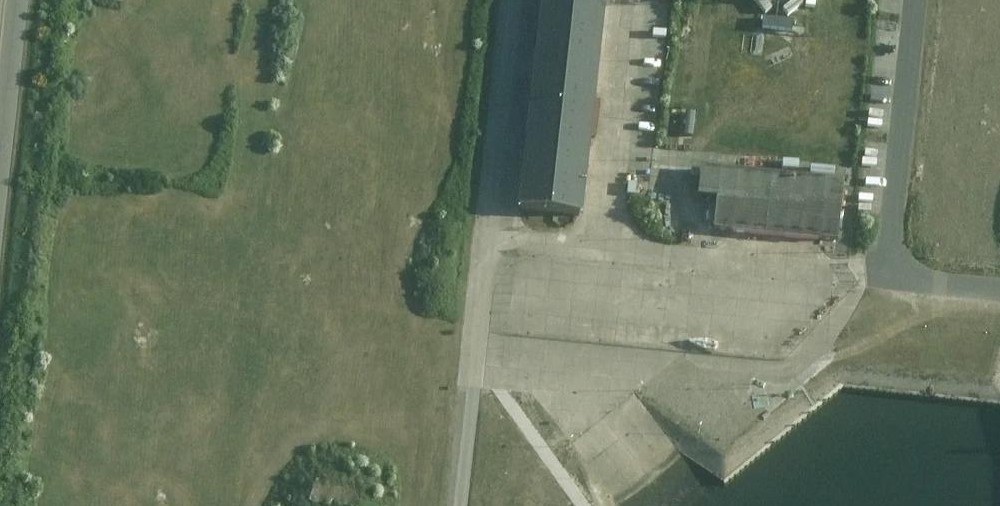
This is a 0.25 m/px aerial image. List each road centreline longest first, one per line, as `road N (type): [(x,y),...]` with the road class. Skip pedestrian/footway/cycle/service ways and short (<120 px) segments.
road 1 (unclassified): [(457,505),(513,0)]
road 2 (unclassified): [(916,0),(893,217),(898,261),(920,278),(999,288)]
road 3 (unclassified): [(19,0),(0,173)]

